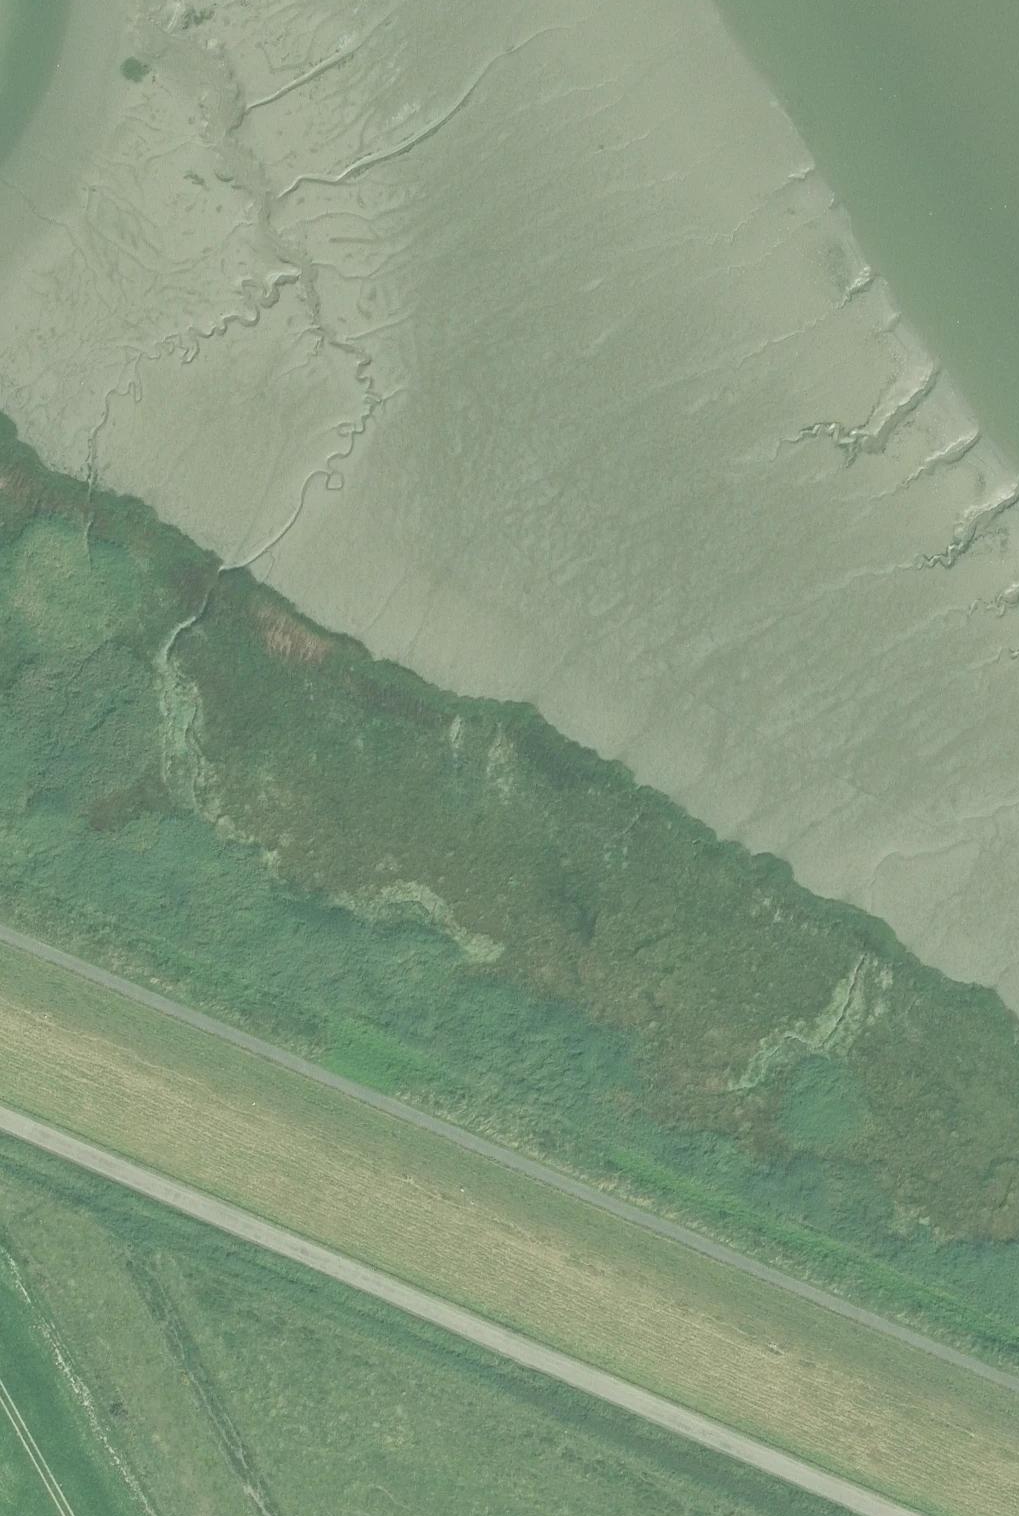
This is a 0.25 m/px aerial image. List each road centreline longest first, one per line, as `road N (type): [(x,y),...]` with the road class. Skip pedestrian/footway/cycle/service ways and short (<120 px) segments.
road 1 (unclassified): [(892,1515),(0,1116)]

